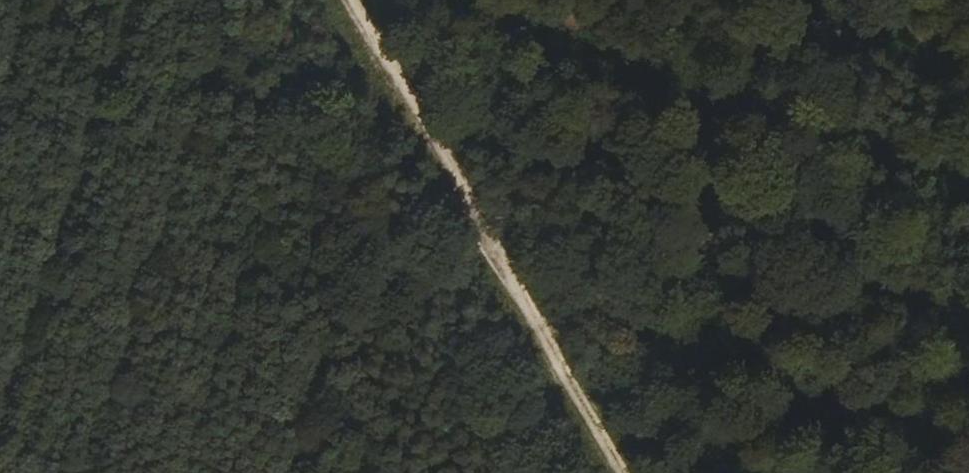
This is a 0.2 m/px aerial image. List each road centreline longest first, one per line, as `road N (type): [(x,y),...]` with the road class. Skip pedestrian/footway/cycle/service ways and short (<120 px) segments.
road 1 (track): [(342,0),(615,472)]

